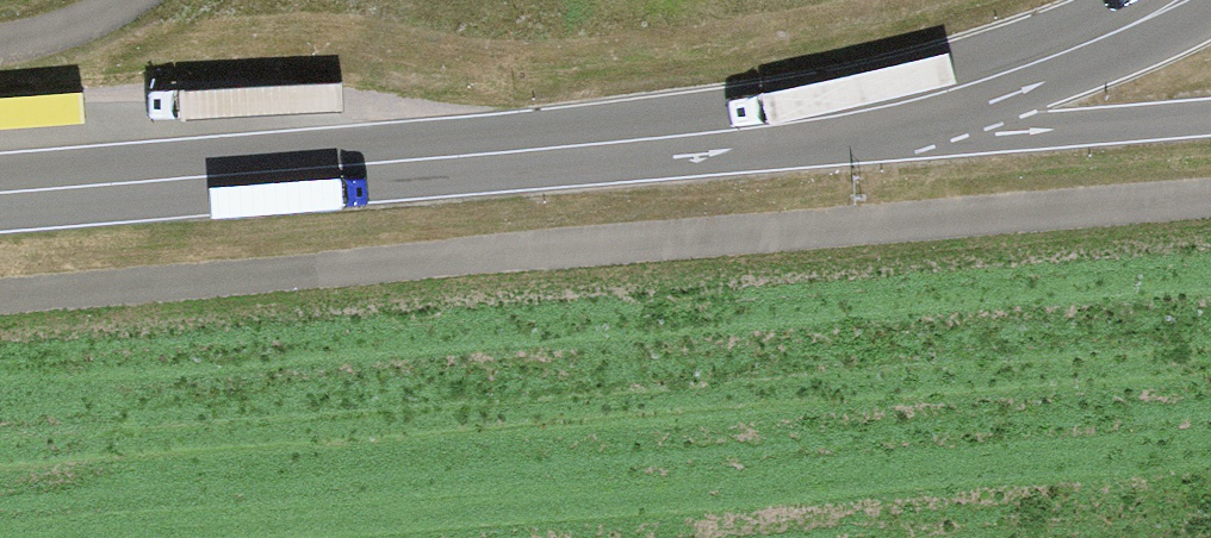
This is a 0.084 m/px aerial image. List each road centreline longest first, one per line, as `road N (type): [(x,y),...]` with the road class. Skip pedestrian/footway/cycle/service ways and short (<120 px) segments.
road 1 (track): [(0,310),(1210,208)]
road 2 (primary): [(311,190),(607,165),(860,130)]
road 3 (primary): [(860,130),(1060,77),(1210,0)]
road 4 (secondary): [(860,130),(1073,129),(1210,118)]
road 5 (primary): [(311,190),(0,206)]

